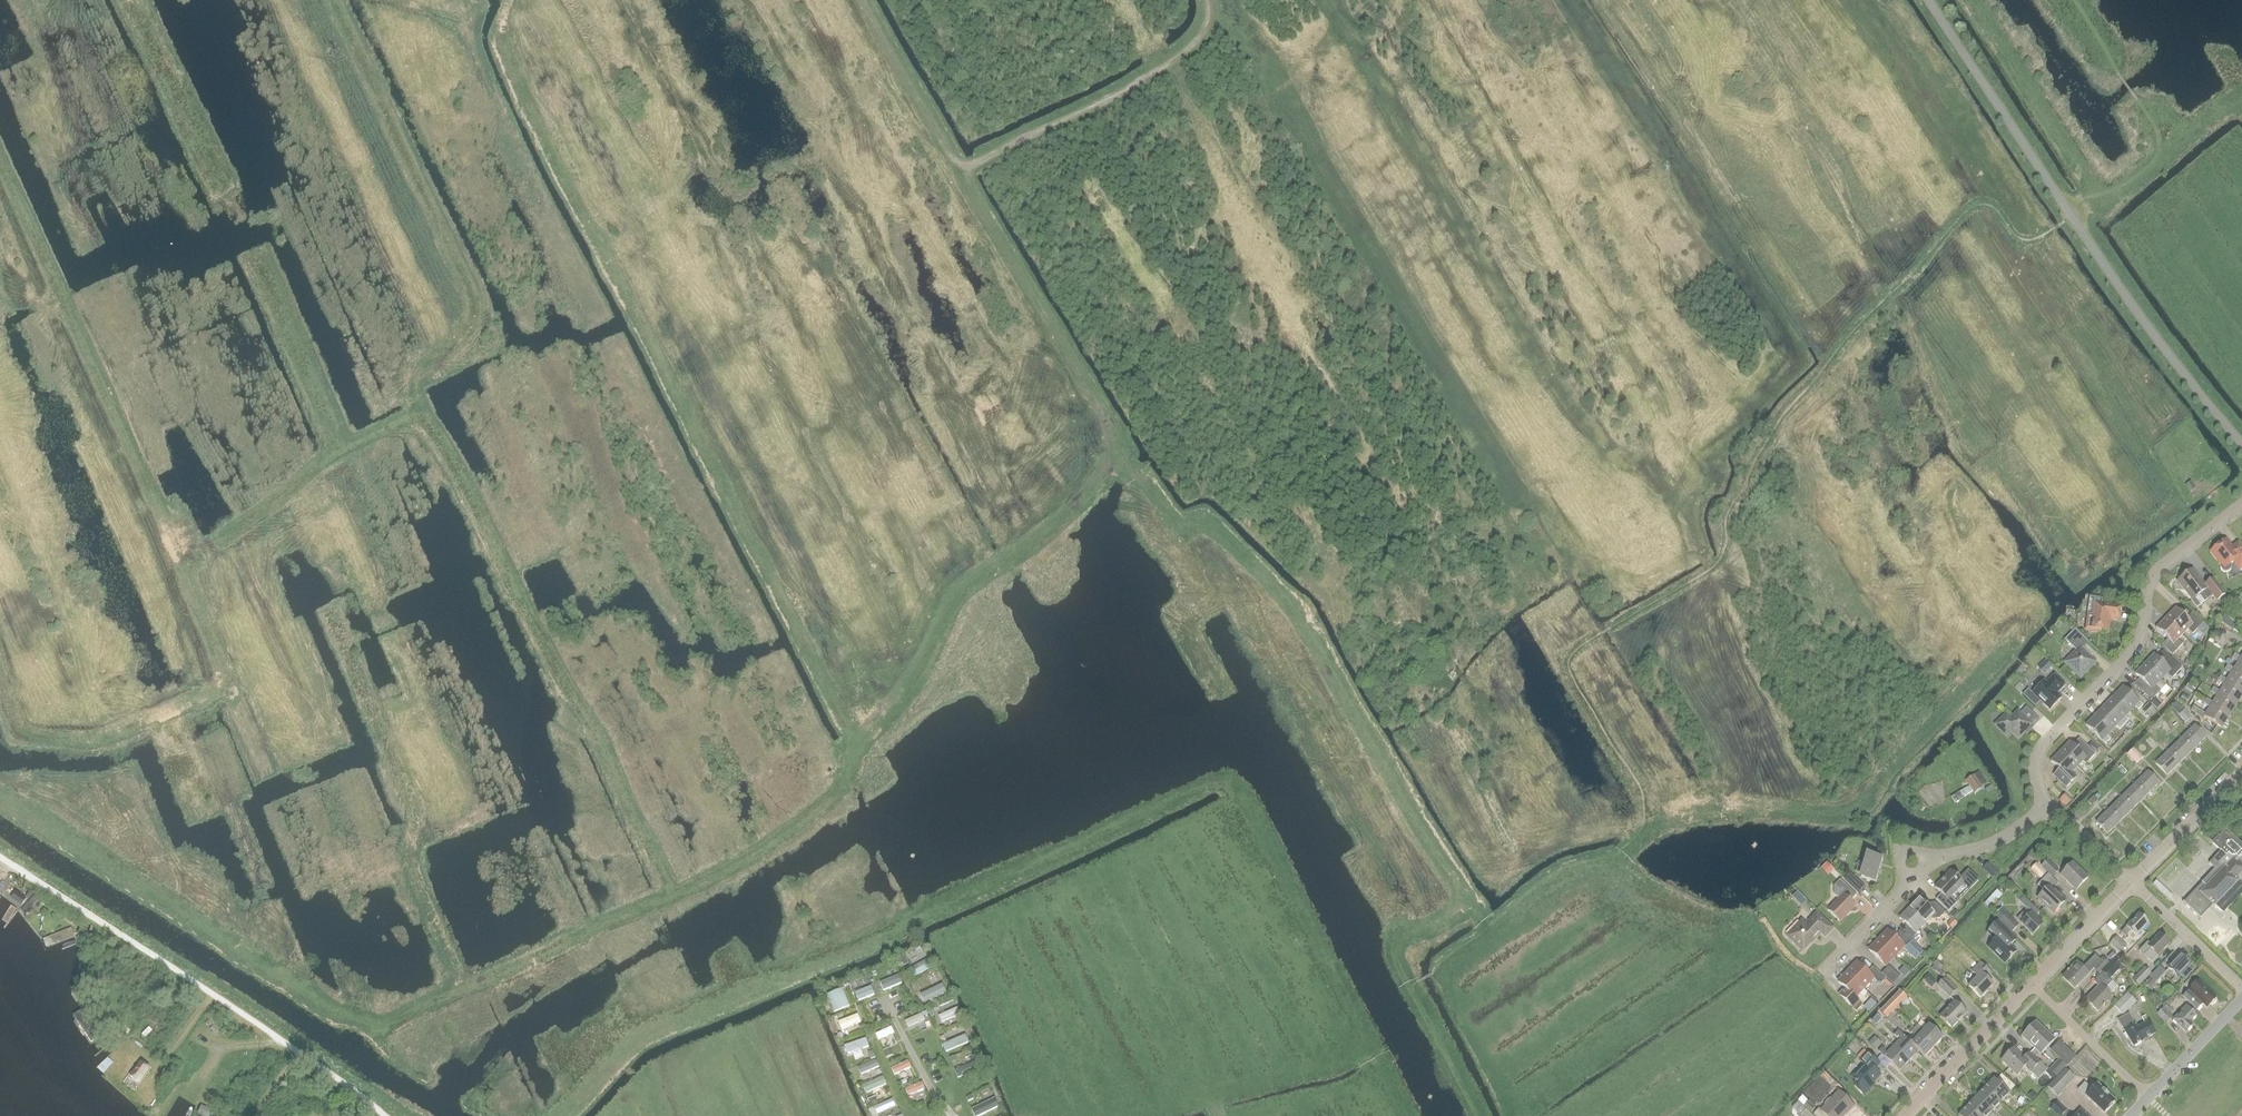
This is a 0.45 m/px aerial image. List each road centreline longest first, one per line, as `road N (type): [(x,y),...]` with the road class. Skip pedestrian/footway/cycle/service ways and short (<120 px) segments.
road 1 (track): [(863,0),(1119,451),(1074,504),(956,598),(822,808),(722,876),(385,1024),(342,1016),(0,796)]
road 2 (track): [(675,895),(600,732),(421,414),(338,453),(185,565),(224,678),(216,692),(144,724),(62,739),(22,732),(0,672)]
road 3 (track): [(1407,983),(1398,966),(1401,942),(1452,912),(1456,885),(1293,607),(1216,530),(1172,516),(1119,451)]
road 4 (unclassified): [(2241,443),(2138,313),(1928,0)]
road 5 (residential): [(2045,807),(2033,766),(2044,742),(2132,652),(2160,568),(2241,504)]
road 6 (track): [(1202,0),(1204,28),(1170,62),(961,169)]
road 7 (track): [(2069,213),(2156,158),(2158,141),(2072,0)]
road 8 (residential): [(1825,975),(1924,866),(2001,838),(2045,807)]
road 9 (residential): [(2033,986),(1906,1115)]
road 10 (residential): [(2149,1099),(2033,986)]
road 11 (residential): [(2241,774),(2130,883)]
road 12 (residential): [(2241,985),(2130,883)]
road 13 (track): [(1407,983),(1479,1115)]
road 14 (residential): [(2130,883),(2033,986)]
road 15 (residential): [(2149,1099),(2241,1000)]

